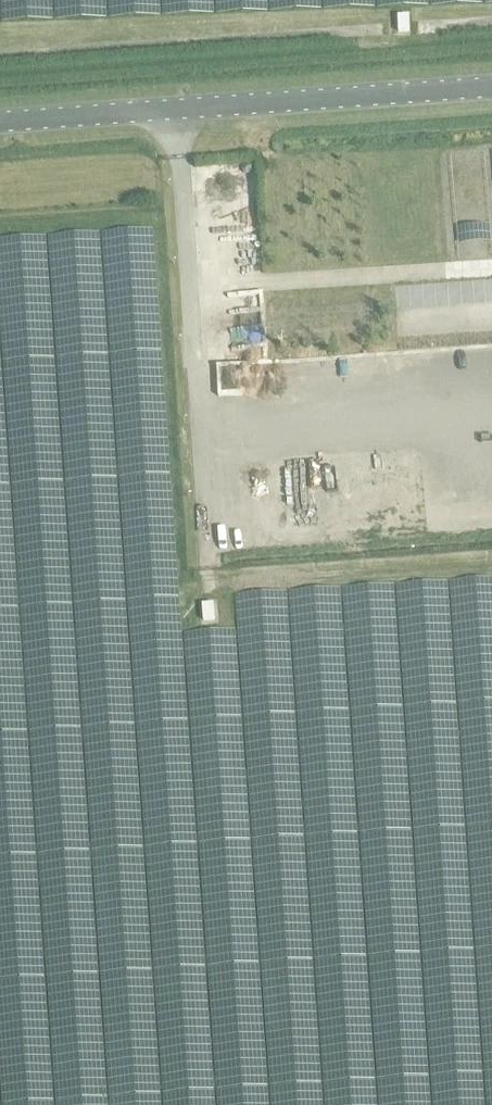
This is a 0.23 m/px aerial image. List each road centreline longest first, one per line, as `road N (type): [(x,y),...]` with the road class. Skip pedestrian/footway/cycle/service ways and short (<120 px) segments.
road 1 (unclassified): [(0,116),(491,84)]

